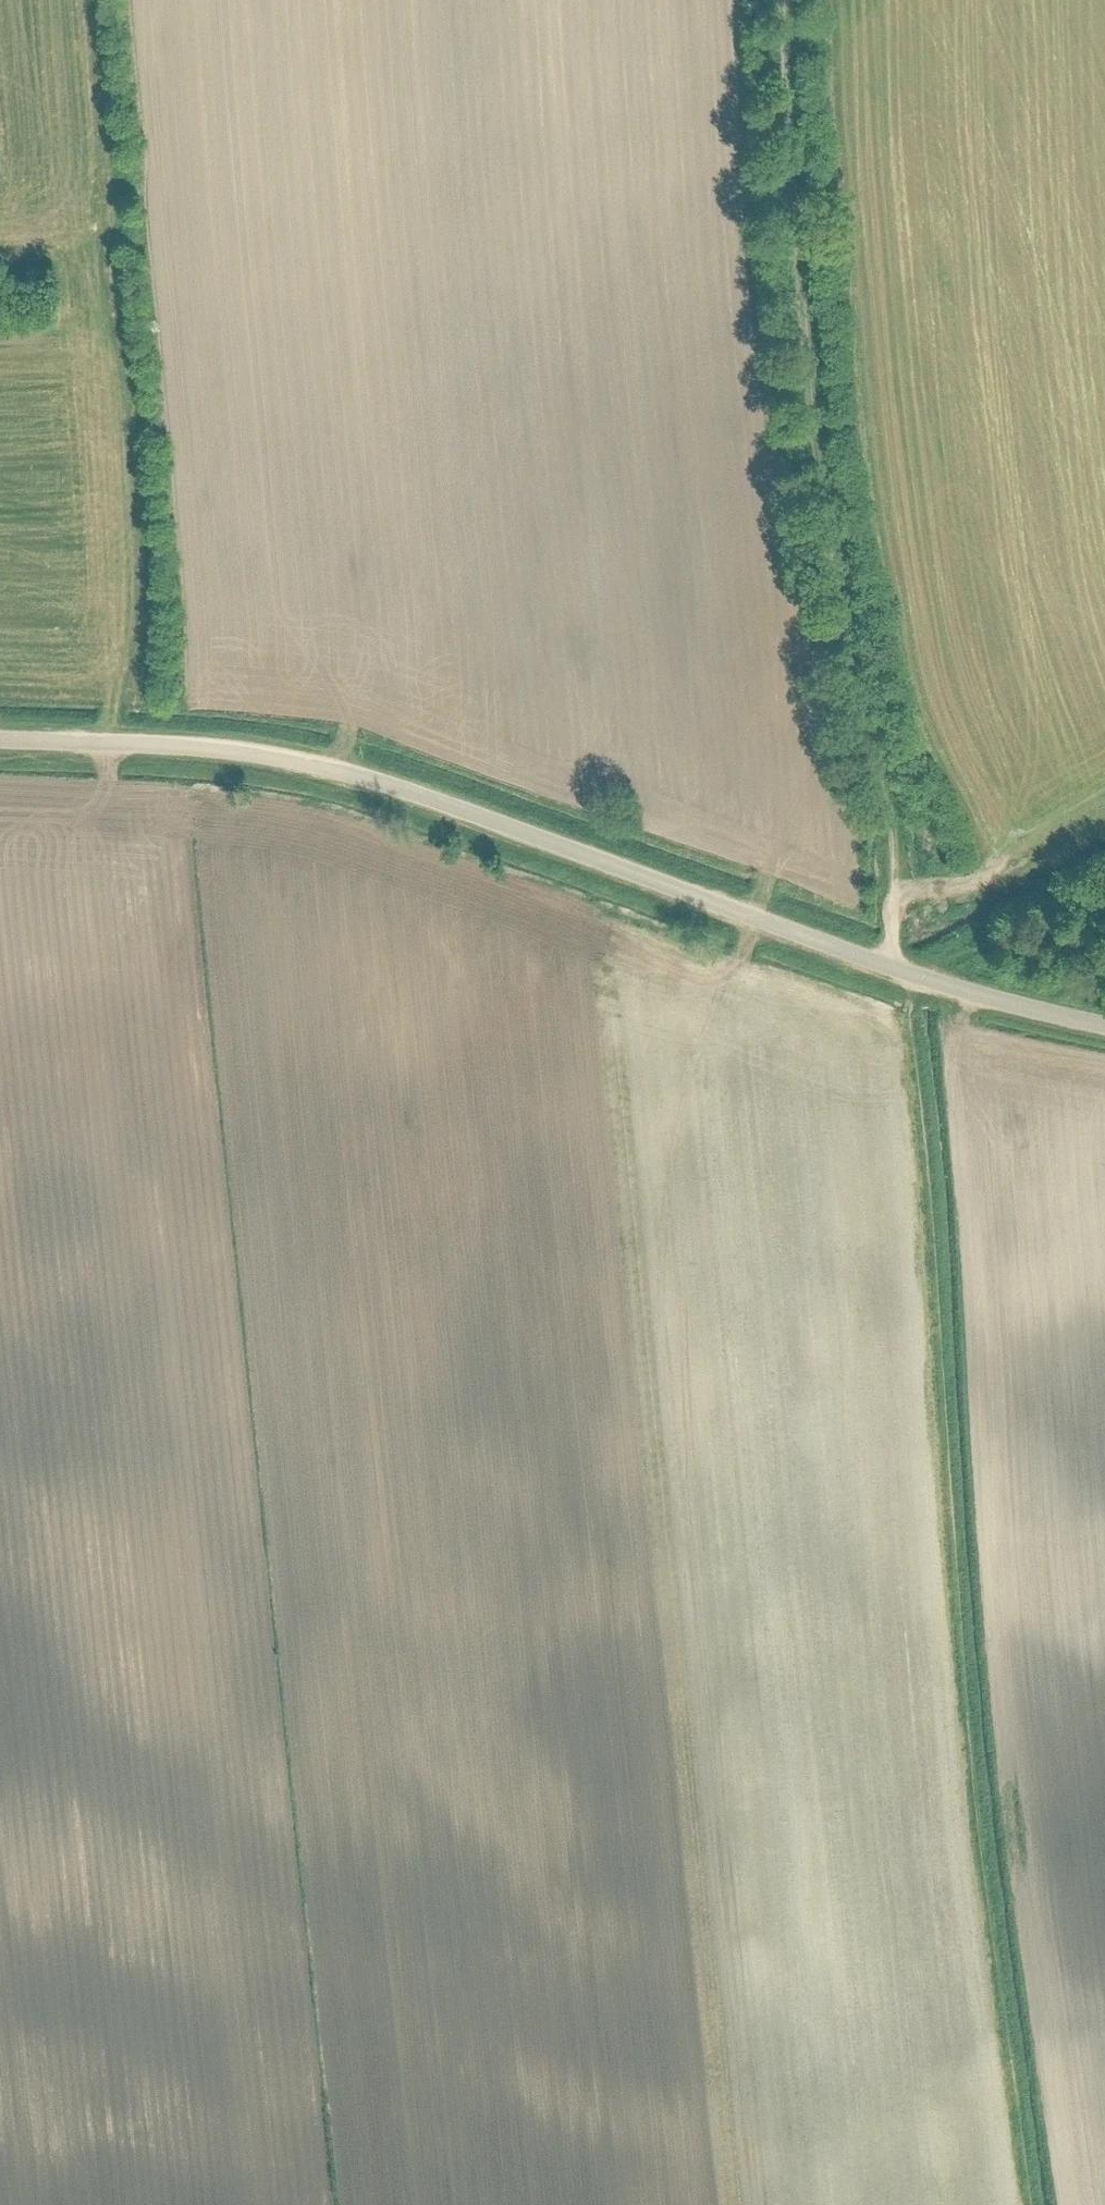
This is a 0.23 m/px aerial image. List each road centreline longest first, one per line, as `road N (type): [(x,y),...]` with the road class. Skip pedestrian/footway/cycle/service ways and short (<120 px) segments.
road 1 (unclassified): [(0,737),(227,746),(340,768),(909,973),(1104,1024)]
road 2 (track): [(783,0),(819,467),(849,663),(894,830),(886,964)]
road 3 (track): [(895,885),(954,888),(1011,863)]

